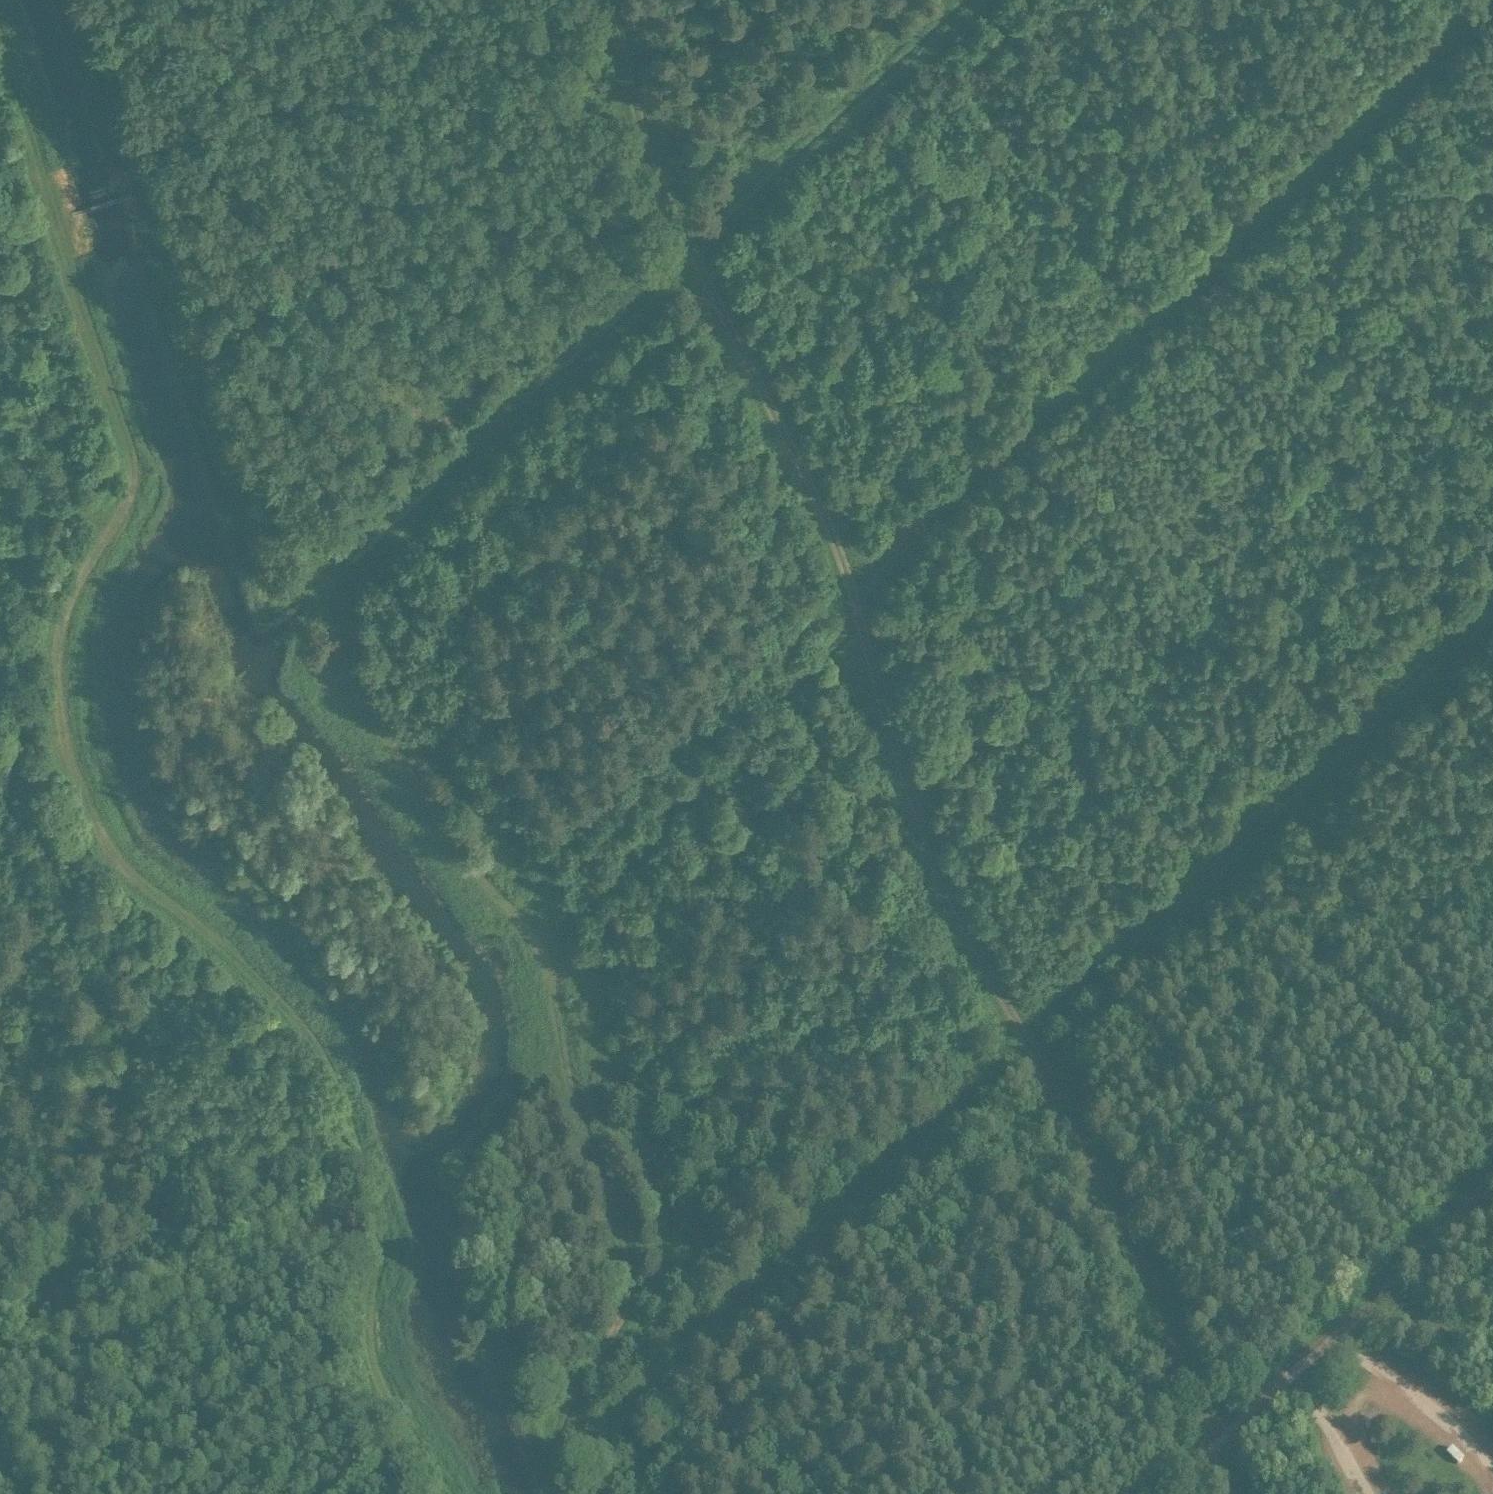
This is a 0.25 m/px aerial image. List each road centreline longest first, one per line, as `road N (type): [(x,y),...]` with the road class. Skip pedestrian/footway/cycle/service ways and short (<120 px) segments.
road 1 (track): [(0,36),(136,470),(56,647),(56,705),(74,767),(122,872),(186,906),(235,945),(316,1046),(375,1209),(383,1249),(369,1302),(379,1368),(447,1493)]
road 2 (track): [(606,0),(682,242),(808,481),(847,585),(917,825),(1157,1291),(1216,1443)]
road 3 (track): [(1477,13),(847,585),(639,860),(548,962)]
road 4 (unclassified): [(1162,1493),(1321,1344)]
road 5 (track): [(1492,1340),(1382,1317),(1351,1323),(1321,1344)]
road 6 (track): [(1492,1181),(1391,1278),(1382,1317)]

